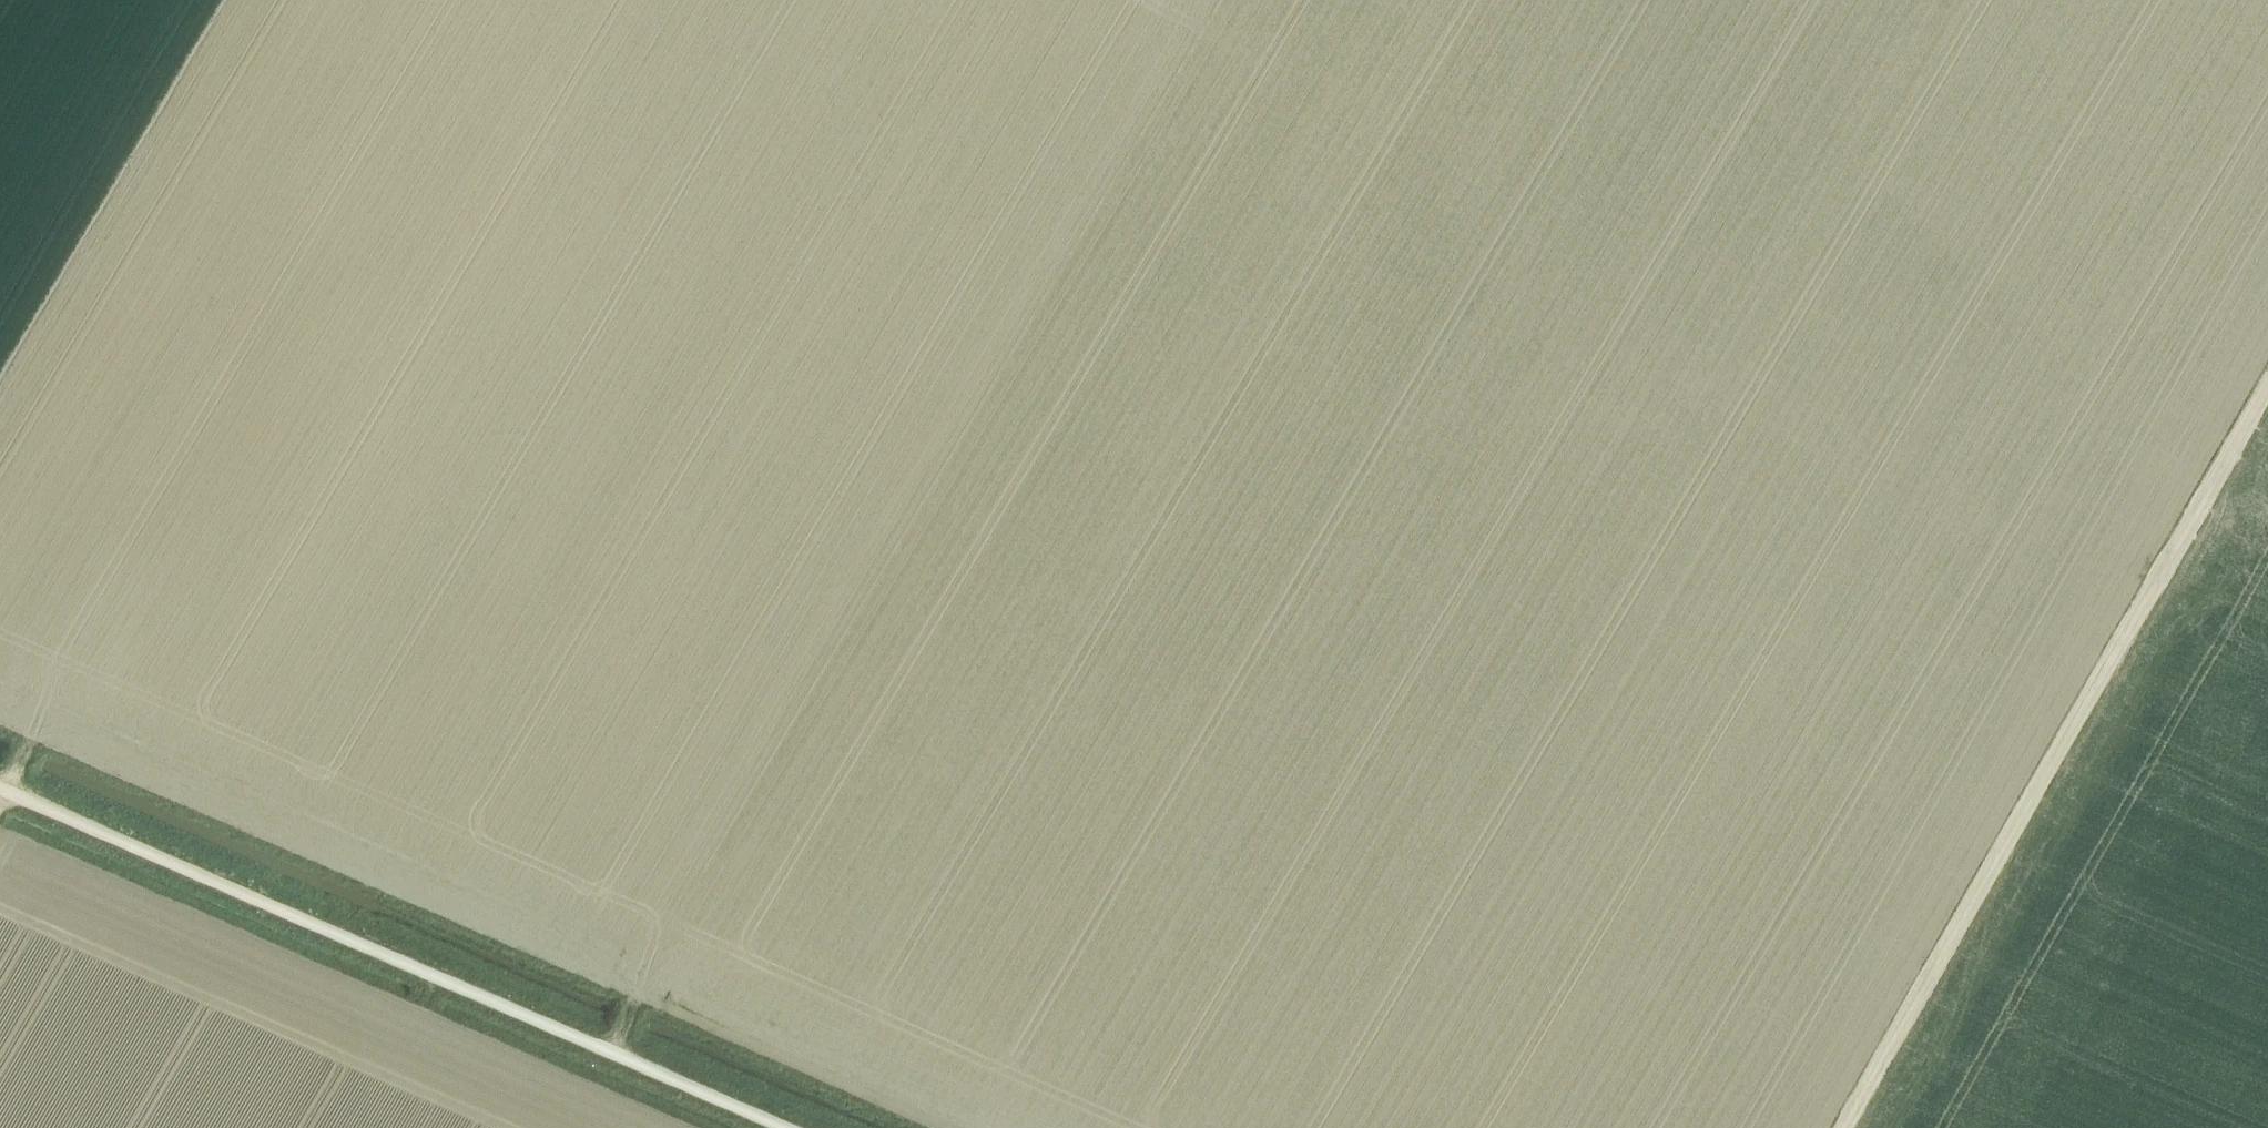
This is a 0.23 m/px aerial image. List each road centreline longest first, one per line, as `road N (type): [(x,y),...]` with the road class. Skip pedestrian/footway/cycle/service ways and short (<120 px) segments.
road 1 (track): [(1846,1127),(2267,387)]
road 2 (unclassified): [(780,1127),(0,789)]

